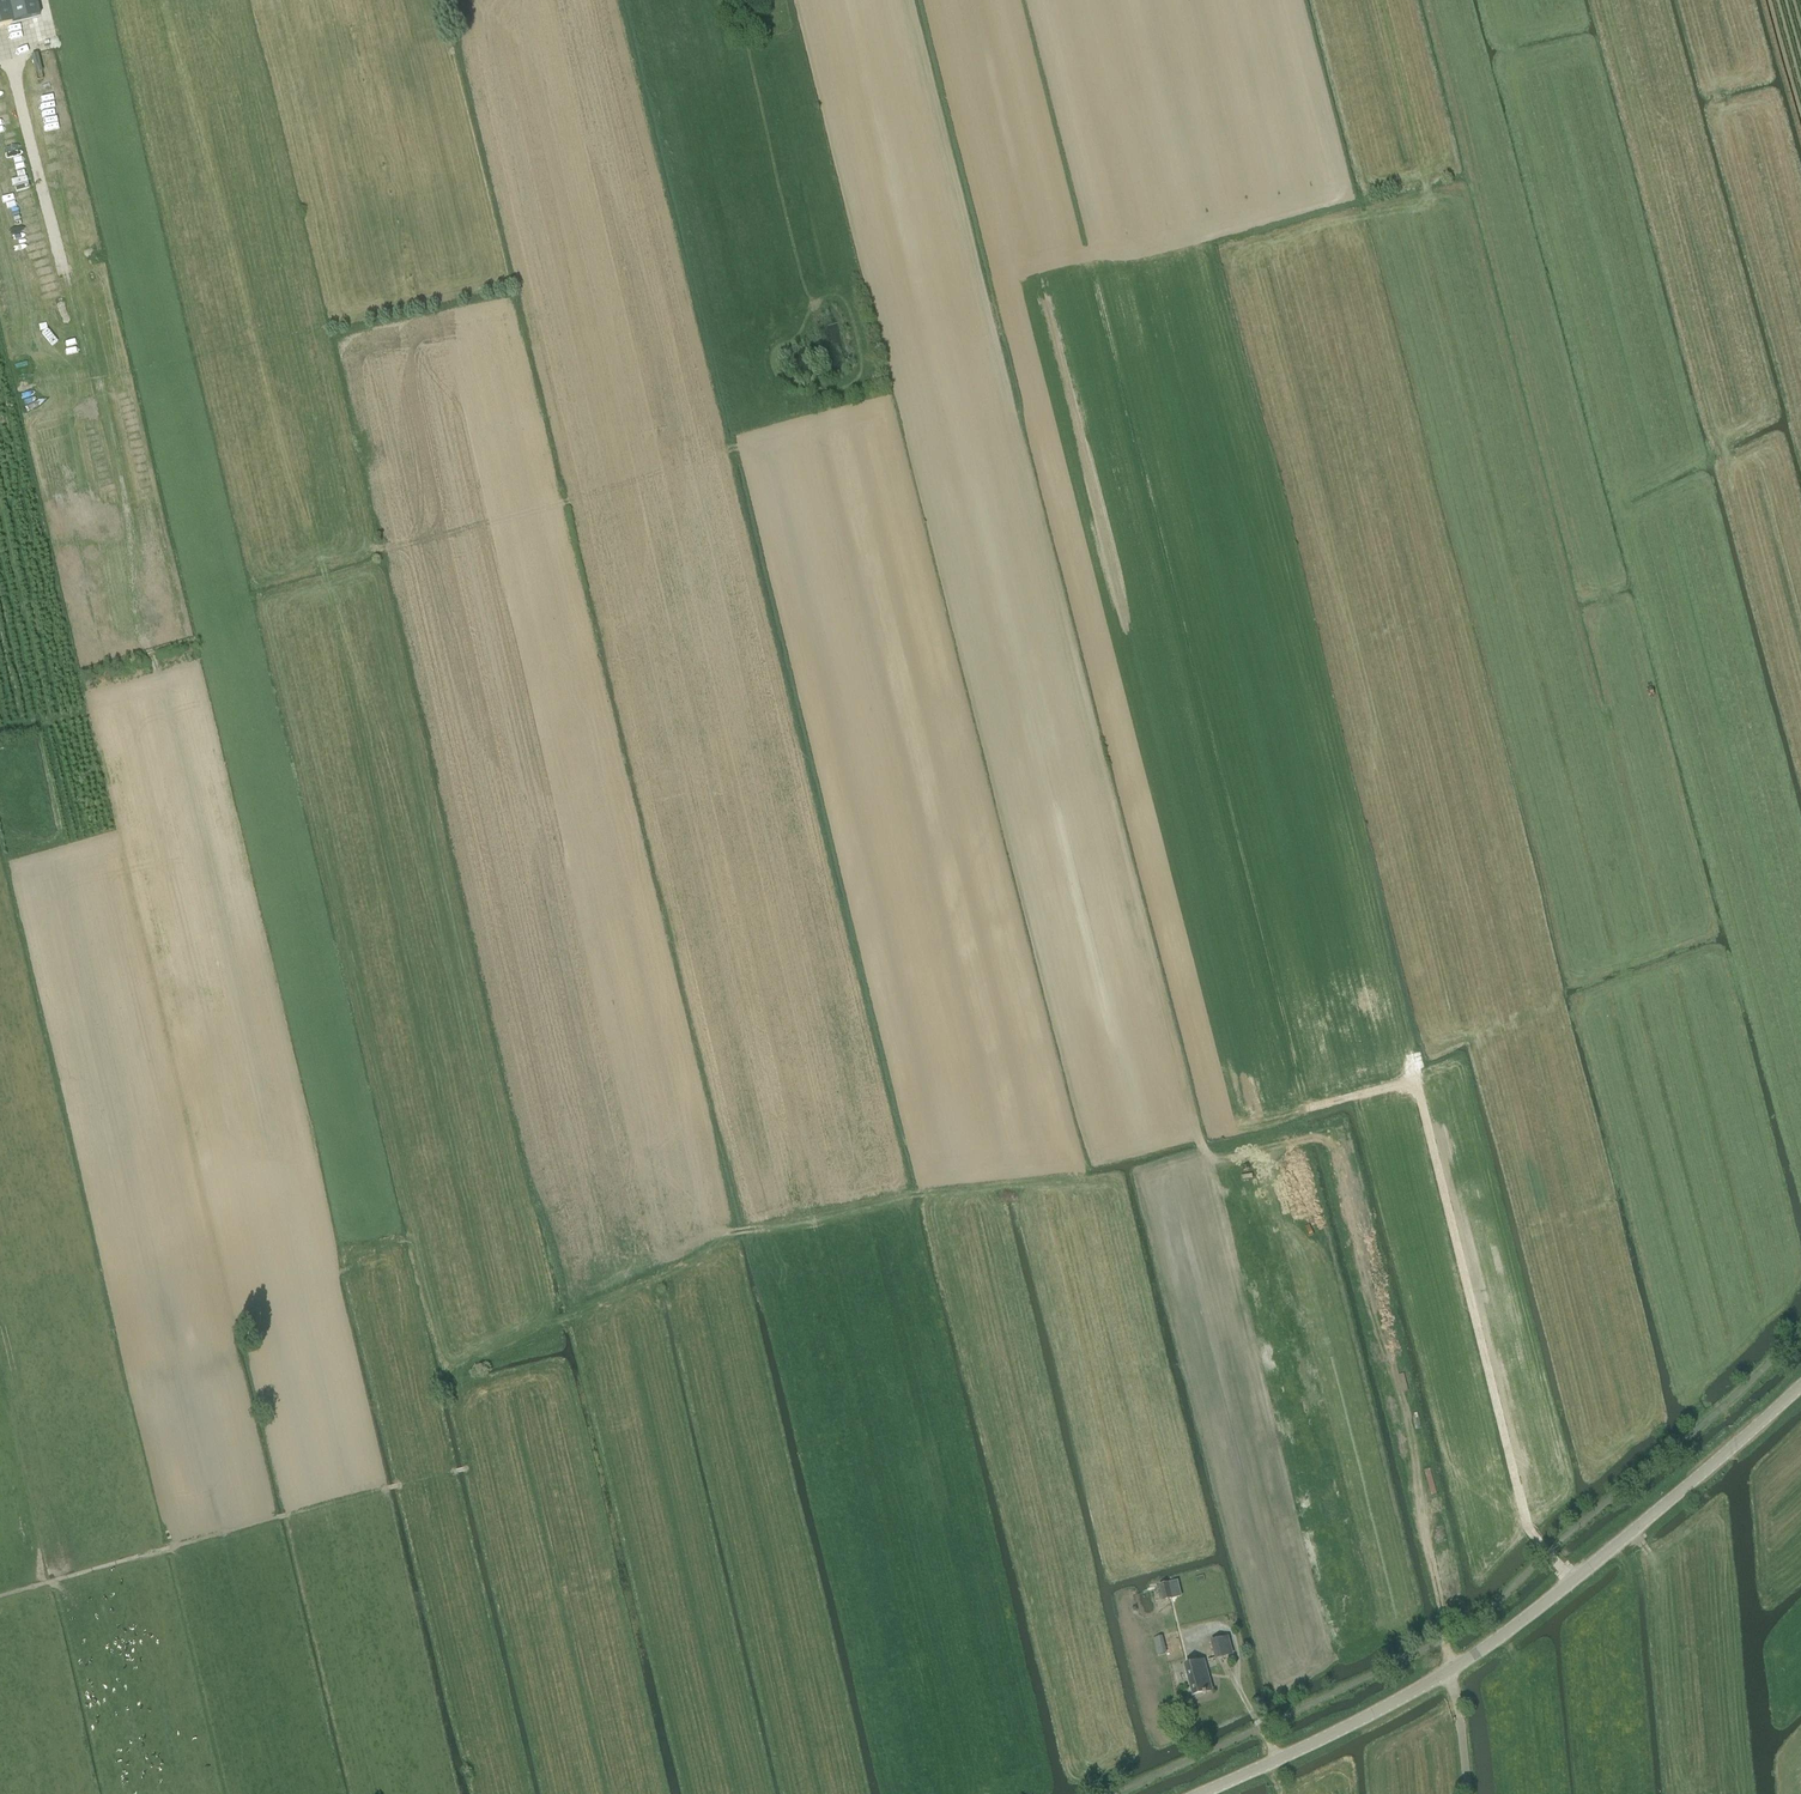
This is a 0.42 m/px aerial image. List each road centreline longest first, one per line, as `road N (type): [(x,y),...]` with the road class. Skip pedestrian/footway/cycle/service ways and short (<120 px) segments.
road 1 (unclassified): [(1114,1793),(1466,1626),(1709,1420),(1800,1329)]
road 2 (unclassified): [(1203,1793),(1346,1730),(1502,1636),(1800,1385)]
road 3 (track): [(1547,1553),(1532,1536),(1500,1415)]

